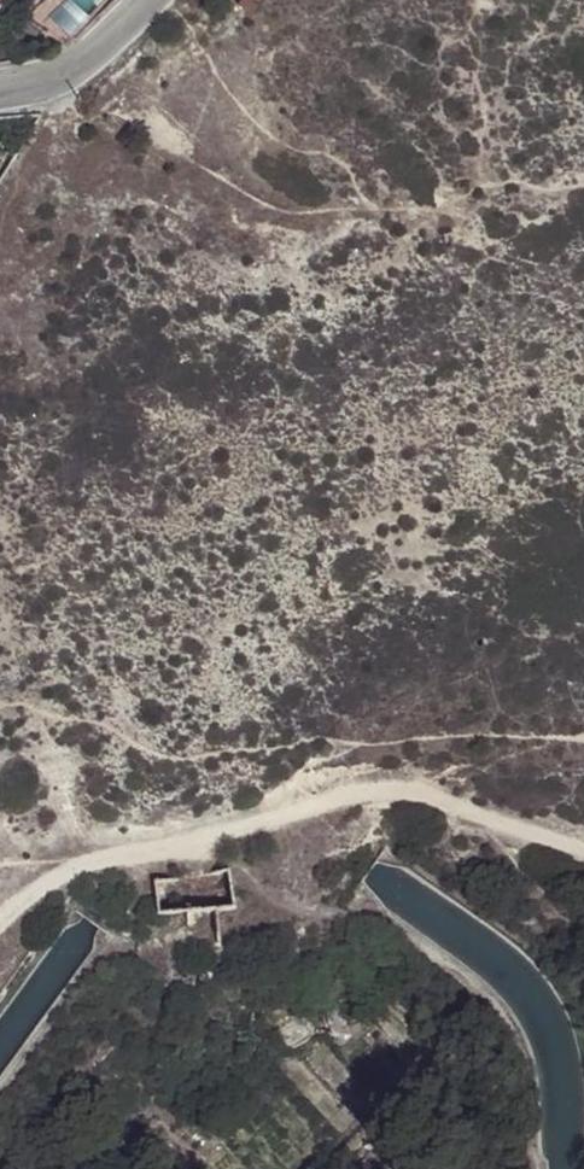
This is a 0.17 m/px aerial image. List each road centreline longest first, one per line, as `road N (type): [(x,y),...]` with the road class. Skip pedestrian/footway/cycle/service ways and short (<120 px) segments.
road 1 (track): [(0,919),(75,867),(392,788),(474,808),(583,849)]
road 2 (residential): [(0,91),(52,85),(115,44),(158,0)]

